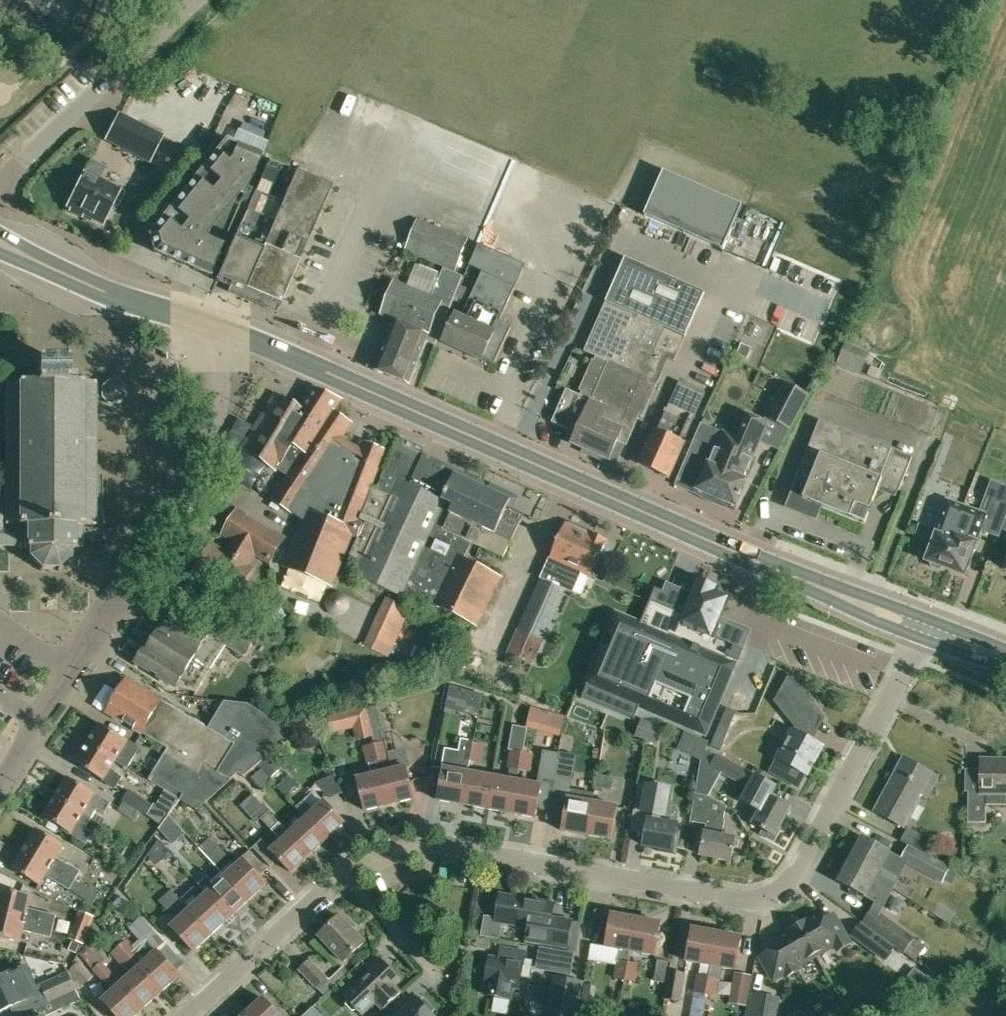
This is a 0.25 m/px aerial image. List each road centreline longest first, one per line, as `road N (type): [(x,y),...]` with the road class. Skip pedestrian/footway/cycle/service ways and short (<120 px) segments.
road 1 (residential): [(193,1015),(355,871),(392,853),(757,900),(786,886),(929,629)]
road 2 (primary): [(929,629),(252,337)]
road 3 (residential): [(0,783),(33,720),(130,583),(252,337)]
road 4 (primary): [(252,337),(105,291),(0,242)]
road 5 (residential): [(0,182),(191,0)]

